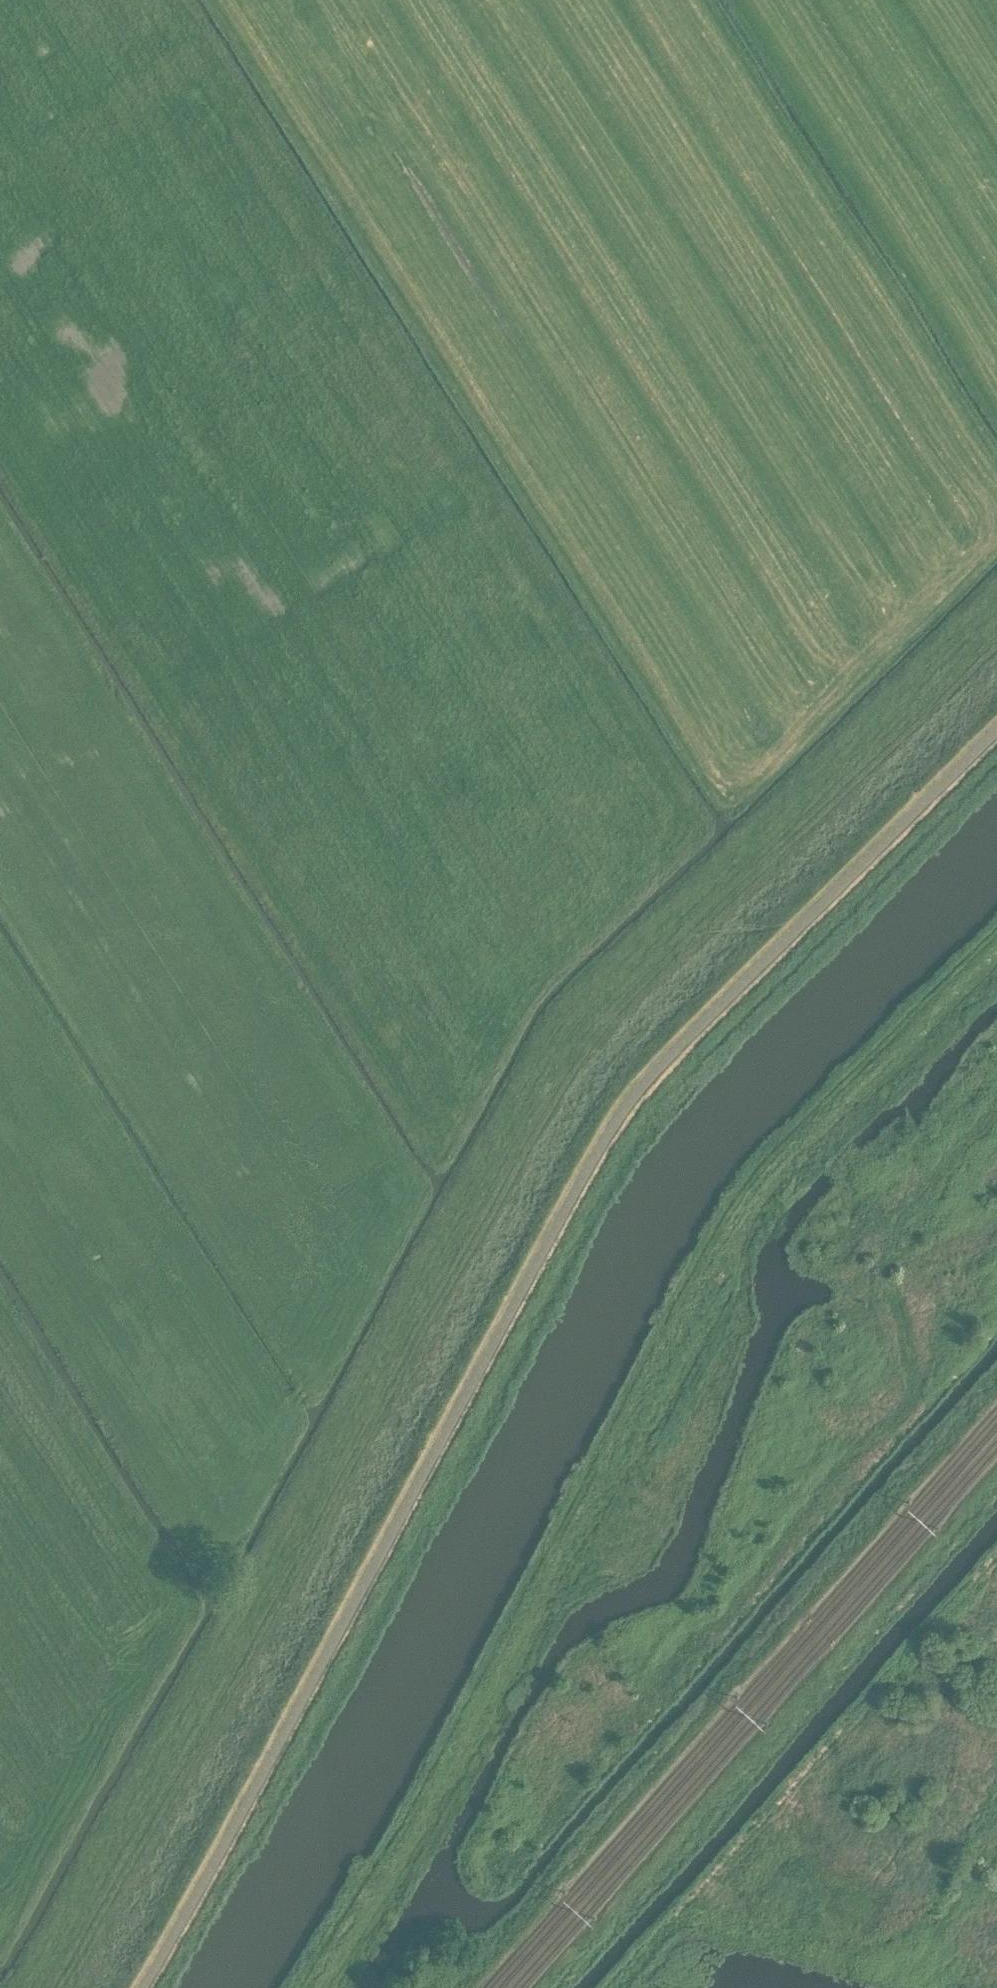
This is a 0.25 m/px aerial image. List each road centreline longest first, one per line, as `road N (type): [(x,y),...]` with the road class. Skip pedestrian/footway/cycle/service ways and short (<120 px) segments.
road 1 (track): [(623,1987),(684,1921),(895,1980)]

